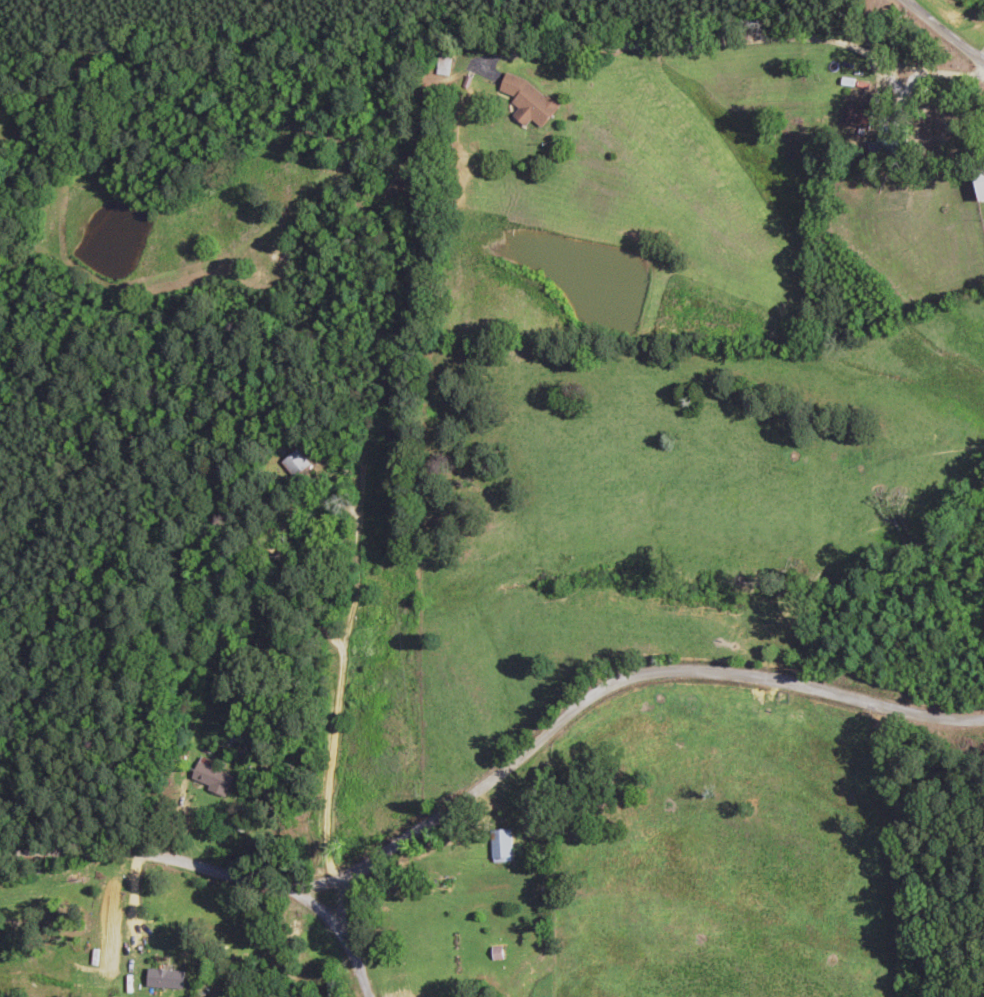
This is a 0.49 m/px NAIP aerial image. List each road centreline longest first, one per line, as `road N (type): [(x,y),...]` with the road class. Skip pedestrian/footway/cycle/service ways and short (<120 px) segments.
road 1 (residential): [(983,719),(878,726),(688,680),(611,706),(334,891)]
road 2 (residential): [(160,881),(256,558)]
road 3 (residential): [(0,879),(334,891)]
road 4 (residential): [(890,0),(983,84)]

